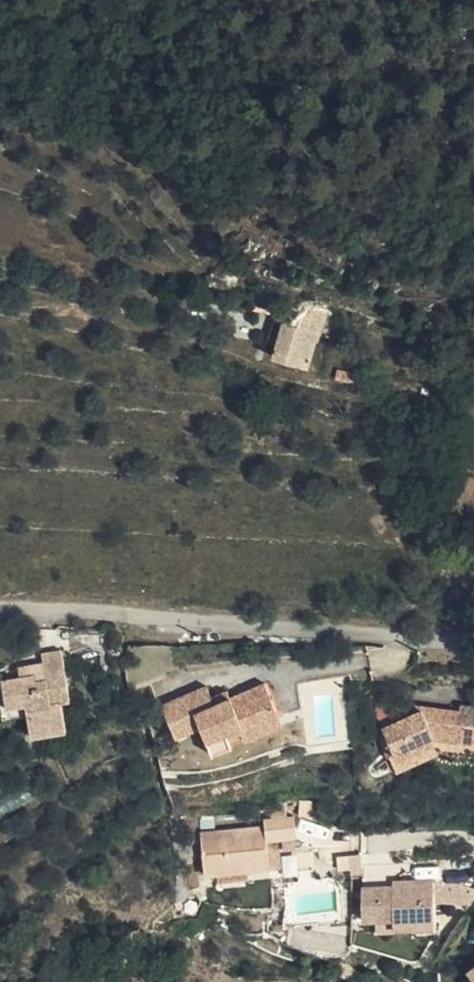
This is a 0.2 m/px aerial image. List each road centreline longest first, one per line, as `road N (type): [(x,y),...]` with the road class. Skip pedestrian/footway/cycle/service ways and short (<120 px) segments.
road 1 (unclassified): [(0,617),(420,640),(473,650)]

